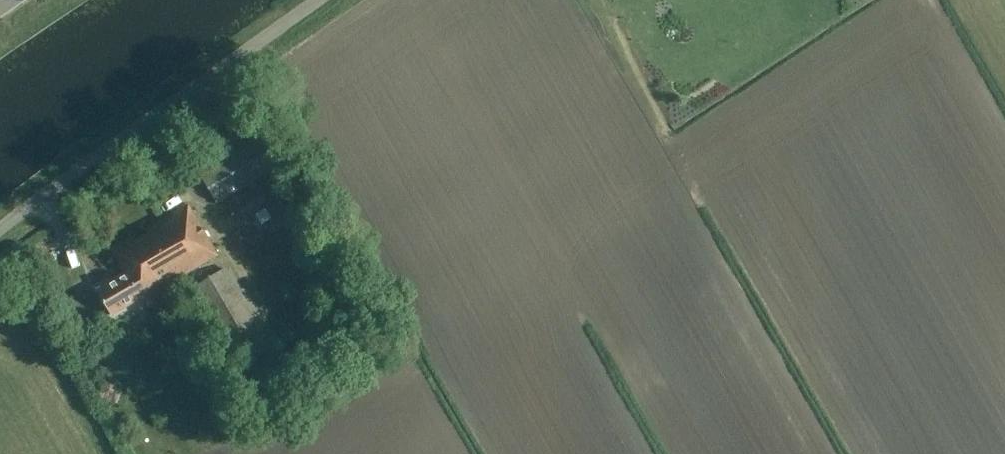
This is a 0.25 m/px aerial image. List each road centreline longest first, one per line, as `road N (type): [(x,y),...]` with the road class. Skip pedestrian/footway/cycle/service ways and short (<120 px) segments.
road 1 (unclassified): [(0,229),(317,0)]

